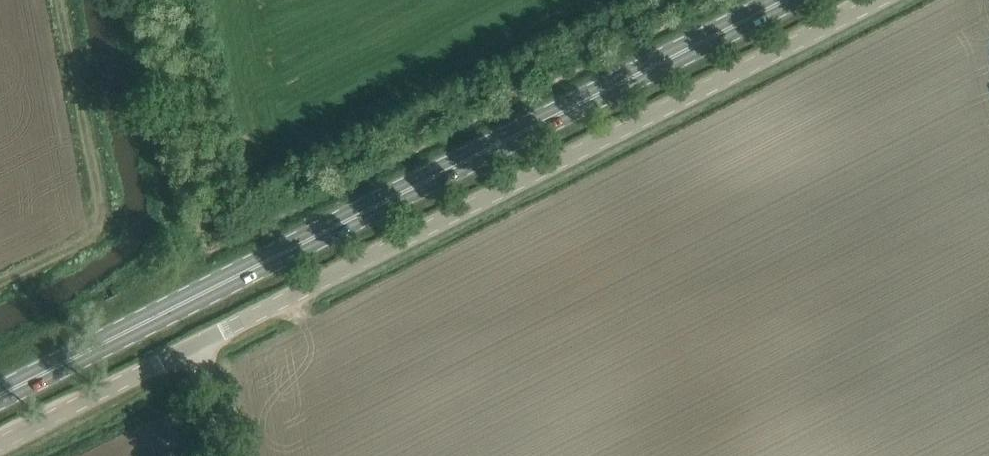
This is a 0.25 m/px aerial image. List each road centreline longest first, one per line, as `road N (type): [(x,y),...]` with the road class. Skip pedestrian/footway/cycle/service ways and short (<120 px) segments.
road 1 (unclassified): [(0,443),(876,0)]
road 2 (primary): [(0,394),(771,0)]
road 3 (track): [(61,0),(99,220),(83,241),(0,282)]

